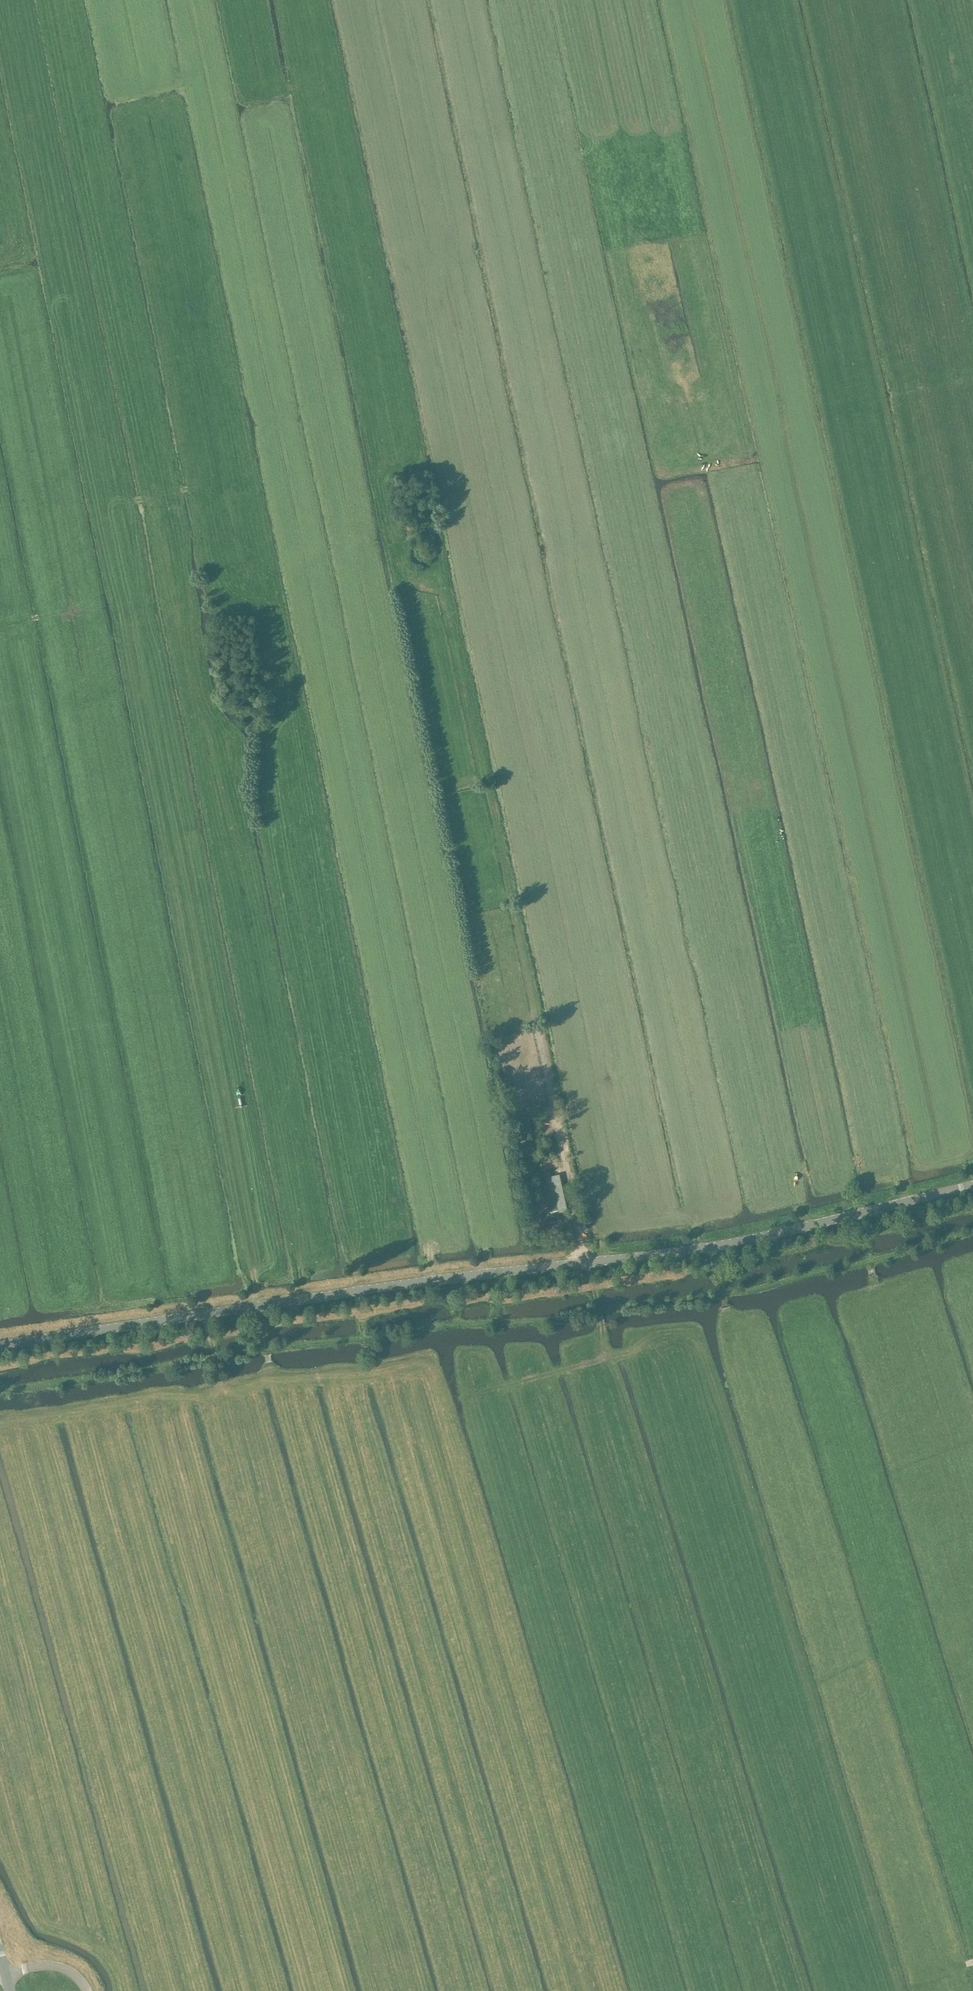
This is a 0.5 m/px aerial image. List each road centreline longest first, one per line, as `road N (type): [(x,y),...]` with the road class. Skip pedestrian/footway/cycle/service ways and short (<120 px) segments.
road 1 (tertiary): [(0,1347),(767,1237),(972,1185)]

